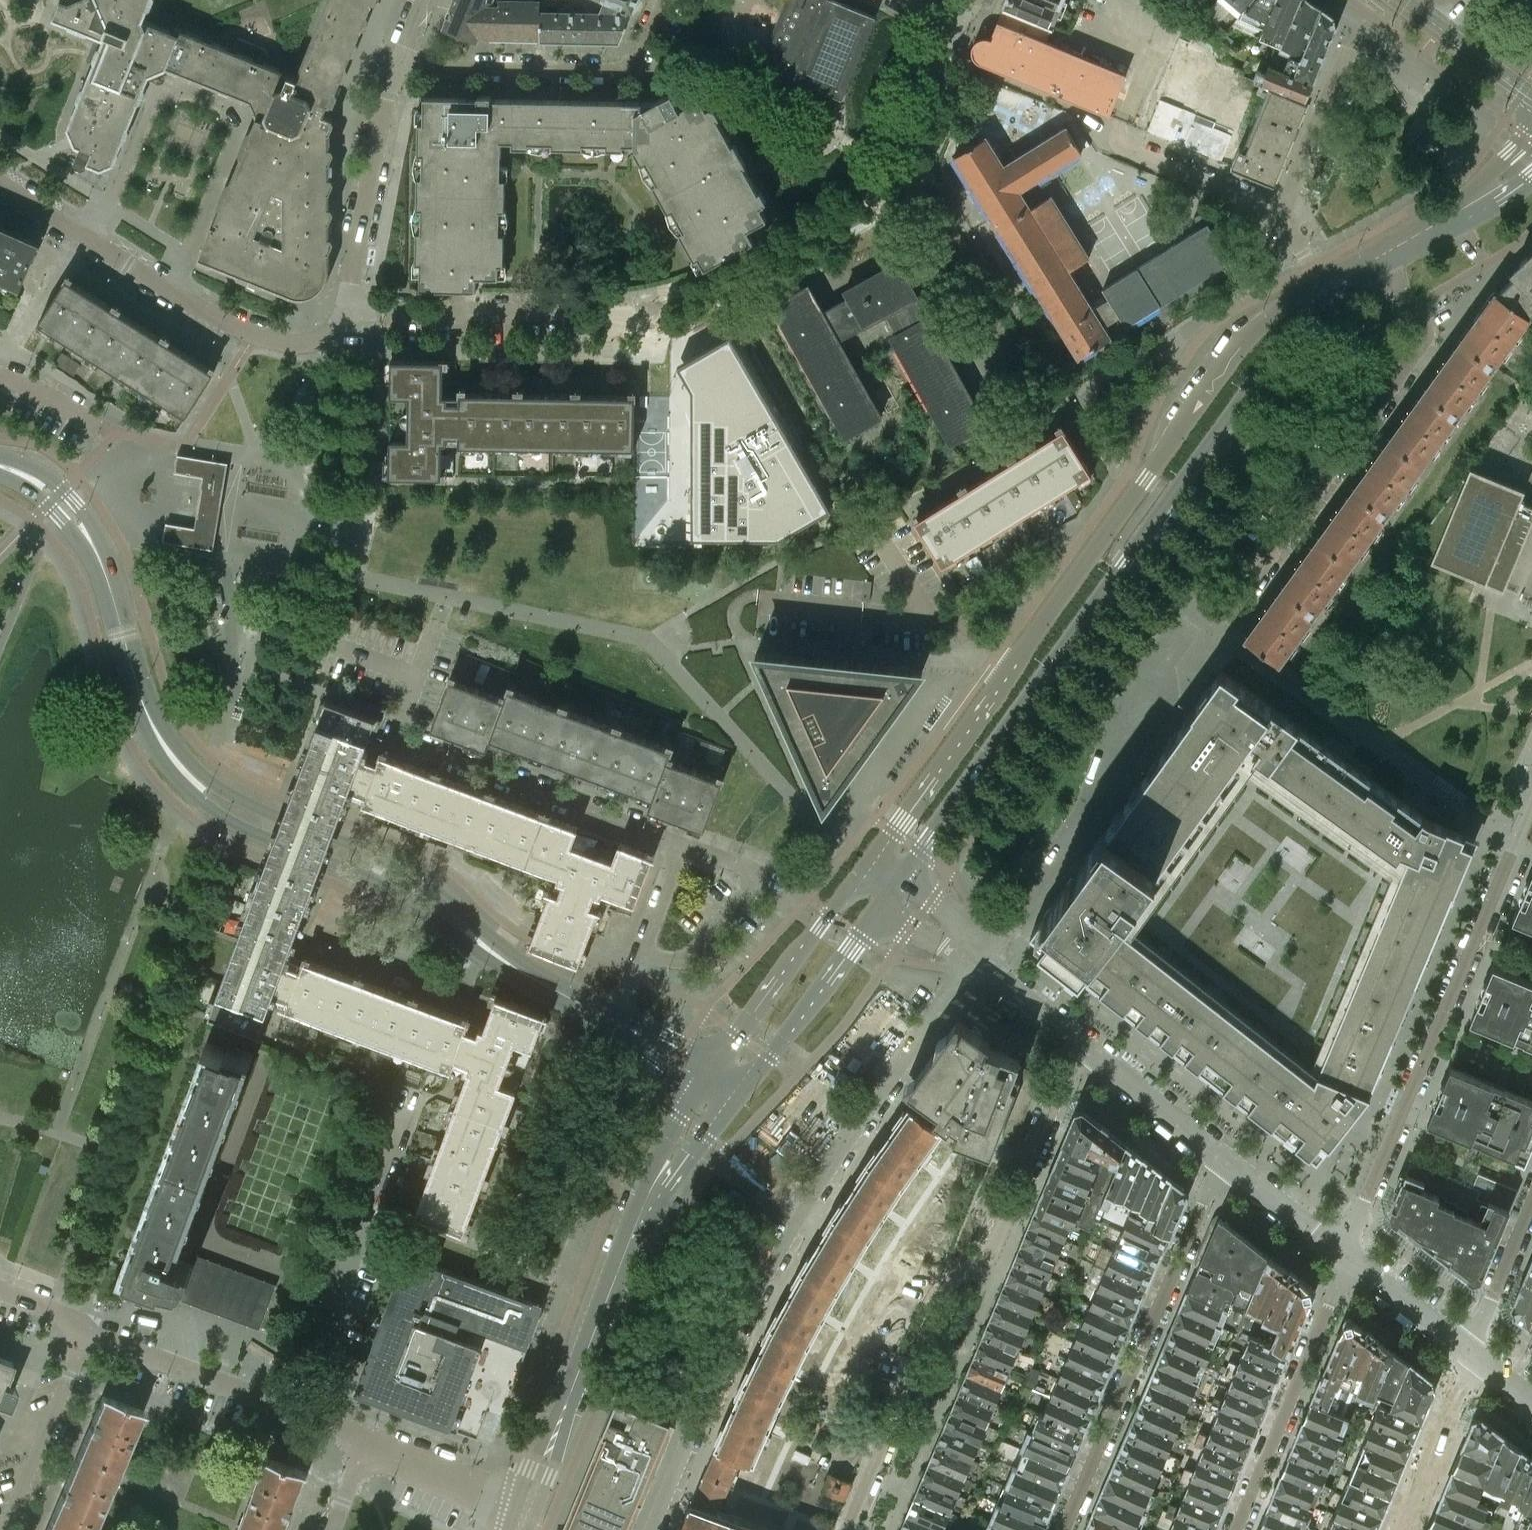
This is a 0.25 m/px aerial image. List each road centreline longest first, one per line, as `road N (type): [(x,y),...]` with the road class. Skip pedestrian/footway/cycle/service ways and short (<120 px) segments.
road 1 (tertiary): [(1323,278),(1237,344),(1012,671),(863,867)]
road 2 (tertiary): [(891,890),(1172,492),(1296,328),(1334,292)]
road 3 (tertiary): [(484,946),(438,890),(248,803),(195,768),(150,701),(97,530),(64,488),(0,455)]
road 4 (tertiary): [(0,475),(47,505),(81,541),(99,579),(132,708),(152,750),(182,785),(242,826),(361,875),(484,946)]
road 5 (residential): [(653,1529),(725,1349),(867,1107),(977,956)]
road 6 (residential): [(846,1529),(949,1285),(991,1250),(1078,1038)]
road 7 (residential): [(613,1020),(681,844),(394,732)]
road 8 (residential): [(1346,1253),(1531,803)]
road 9 (tertiary): [(535,1511),(644,1235),(739,1096)]
road 10 (residential): [(170,288),(247,113),(162,81),(111,197),(79,235)]
road 11 (tertiary): [(696,1090),(650,1170),(517,1503)]
road 12 (residential): [(977,956),(1135,731),(1132,693),(1191,607)]
road 13 (residential): [(1222,1158),(1064,1529)]
road 14 (residential): [(1250,579),(1425,335),(1384,263)]
road 15 (residential): [(278,1406),(320,1327),(407,1097)]
road 16 (residential): [(662,0),(633,70),(397,65)]
road 17 (residential): [(348,310),(657,315)]
road 18 (residential): [(1236,1529),(1346,1253)]
road 19 (tertiary): [(739,1096),(891,890)]
road 20 (residential): [(348,310),(384,98),(397,65)]
road 21 (tertiary): [(863,867),(717,1056)]
road 22 (residential): [(86,1327),(4,1529)]
road 23 (residential): [(86,1327),(278,1406)]
road 24 (residential): [(348,310),(327,333),(279,341),(170,288)]
road 25 (tertiary): [(1531,128),(1475,188),(1374,249)]
road 26 (residential): [(1473,1352),(1403,1529)]
road 27 (residential): [(1222,1158),(1078,1038)]
road 28 (residential): [(1281,209),(1347,43)]
road 29 (residential): [(1281,209),(1116,145)]
road 30 (tertiary): [(1384,263),(1531,176)]
road 31 (residential): [(517,1503),(364,1442)]
road 32 (residential): [(1473,1352),(1531,1201)]
road 33 (residential): [(1473,1352),(1346,1253)]
road 34 (residential): [(1346,1253),(1222,1158)]
road 35 (tertiary): [(613,1020),(484,946)]
road 36 (residential): [(950,25),(901,153)]
road 37 (residential): [(1078,1038),(977,956)]

